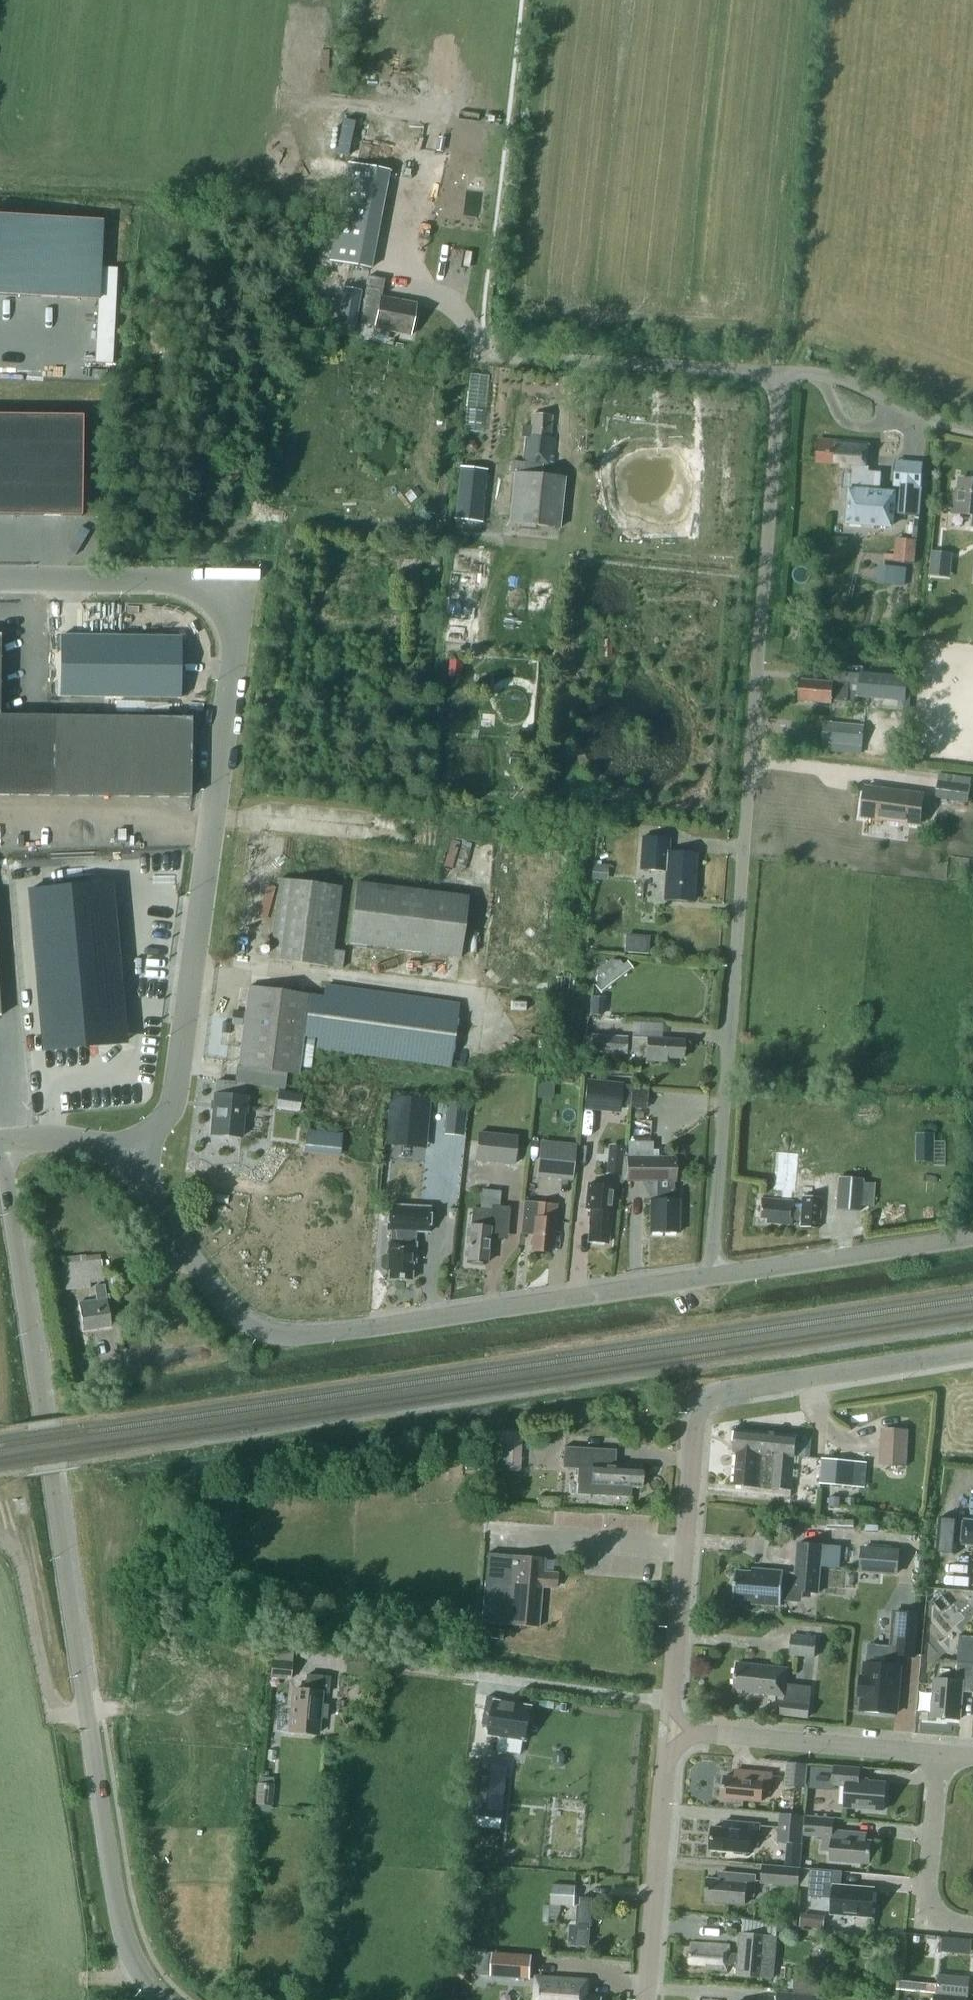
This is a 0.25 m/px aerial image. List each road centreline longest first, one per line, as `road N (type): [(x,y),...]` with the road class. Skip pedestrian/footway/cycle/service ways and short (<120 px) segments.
road 1 (residential): [(713,1275),(779,371)]
road 2 (tertiary): [(164,1999),(129,1951),(116,1902),(0,1148)]
road 3 (unclassified): [(0,581),(200,584),(228,612),(236,646),(172,1111),(131,1163)]
road 4 (unclassified): [(675,1733),(695,1408),(727,1389),(972,1351)]
road 5 (residential): [(779,371),(504,355),(480,330),(485,275)]
road 6 (unclassified): [(359,1330),(713,1275)]
road 7 (unclassified): [(359,1330),(281,1335),(243,1318),(131,1163)]
road 8 (unclassified): [(651,1999),(675,1733)]
road 9 (residential): [(940,1752),(675,1733)]
road 10 (unclassified): [(713,1275),(972,1237)]
road 11 (residential): [(779,371),(832,375),(939,422),(972,428)]
road 12 (residential): [(972,1926),(935,1911),(929,1888),(940,1752)]
road 13 (unclassified): [(131,1163),(99,1146),(53,1137),(0,1144)]

